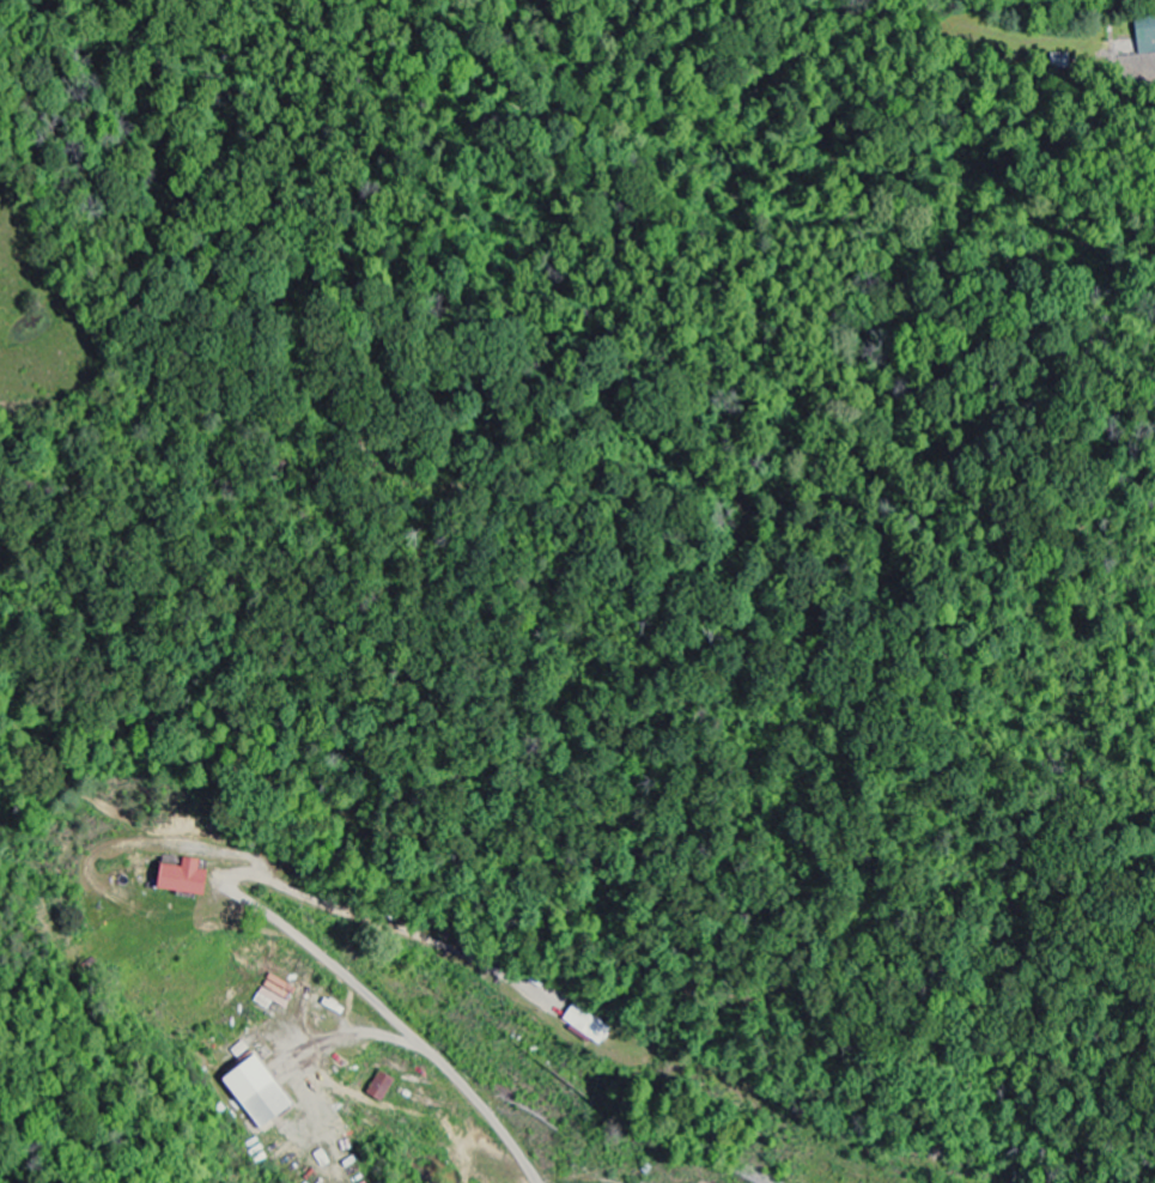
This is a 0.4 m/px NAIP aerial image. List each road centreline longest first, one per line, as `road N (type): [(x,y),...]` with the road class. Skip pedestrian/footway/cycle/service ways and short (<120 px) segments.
road 1 (residential): [(524,991),(413,933),(255,874),(231,876),(233,891),(304,940),(457,1079),(537,1182)]

